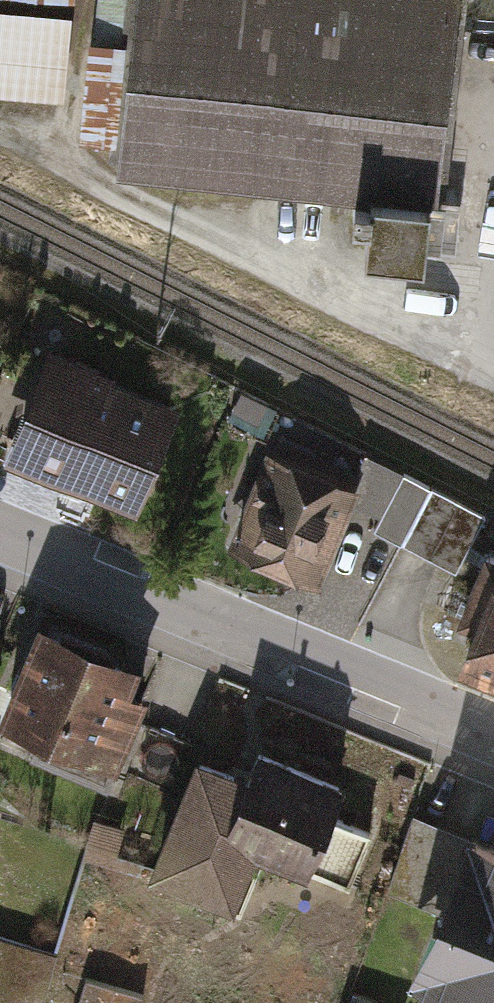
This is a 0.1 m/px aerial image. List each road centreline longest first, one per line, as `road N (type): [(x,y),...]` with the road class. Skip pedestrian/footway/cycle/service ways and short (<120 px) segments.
road 1 (residential): [(0,529),(493,732)]

